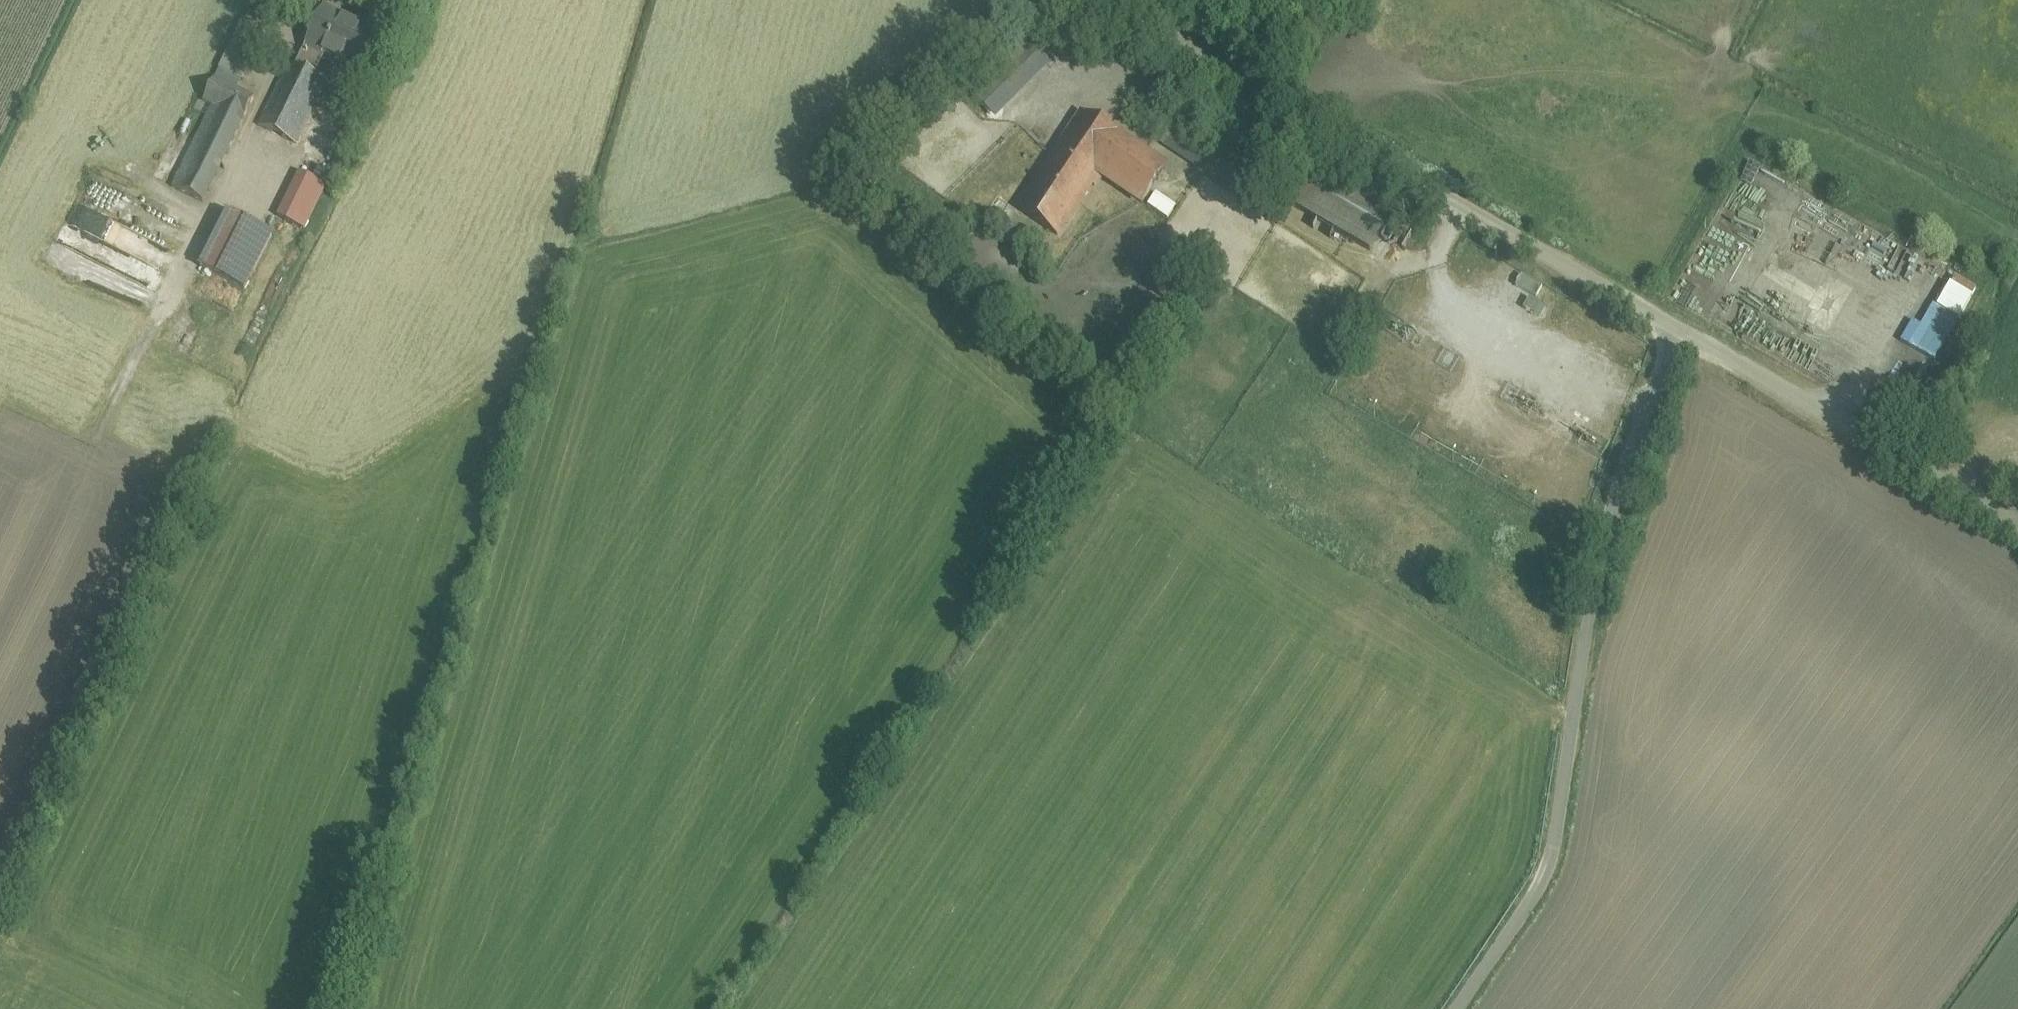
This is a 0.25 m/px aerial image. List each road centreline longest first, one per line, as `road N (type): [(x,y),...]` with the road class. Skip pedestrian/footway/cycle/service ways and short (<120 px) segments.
road 1 (unclassified): [(1678,344),(1604,552),(1555,847),(1537,899),(1463,1008)]
road 2 (unclassified): [(1678,344),(1103,0)]
road 3 (unclassified): [(2017,541),(1678,344)]

